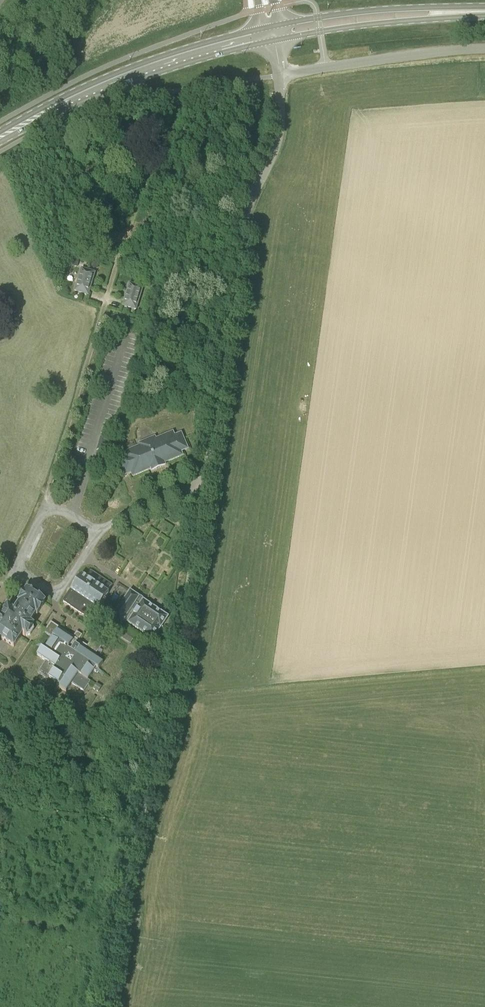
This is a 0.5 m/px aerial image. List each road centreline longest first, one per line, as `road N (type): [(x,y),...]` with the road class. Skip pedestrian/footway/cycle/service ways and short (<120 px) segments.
road 1 (unclassified): [(103,1006),(112,919),(169,700),(244,217),(278,140),(279,75)]
road 2 (primary): [(0,139),(116,78),(272,30)]
road 3 (primary): [(272,30),(484,10)]
road 4 (unclassified): [(279,75),(484,49)]

